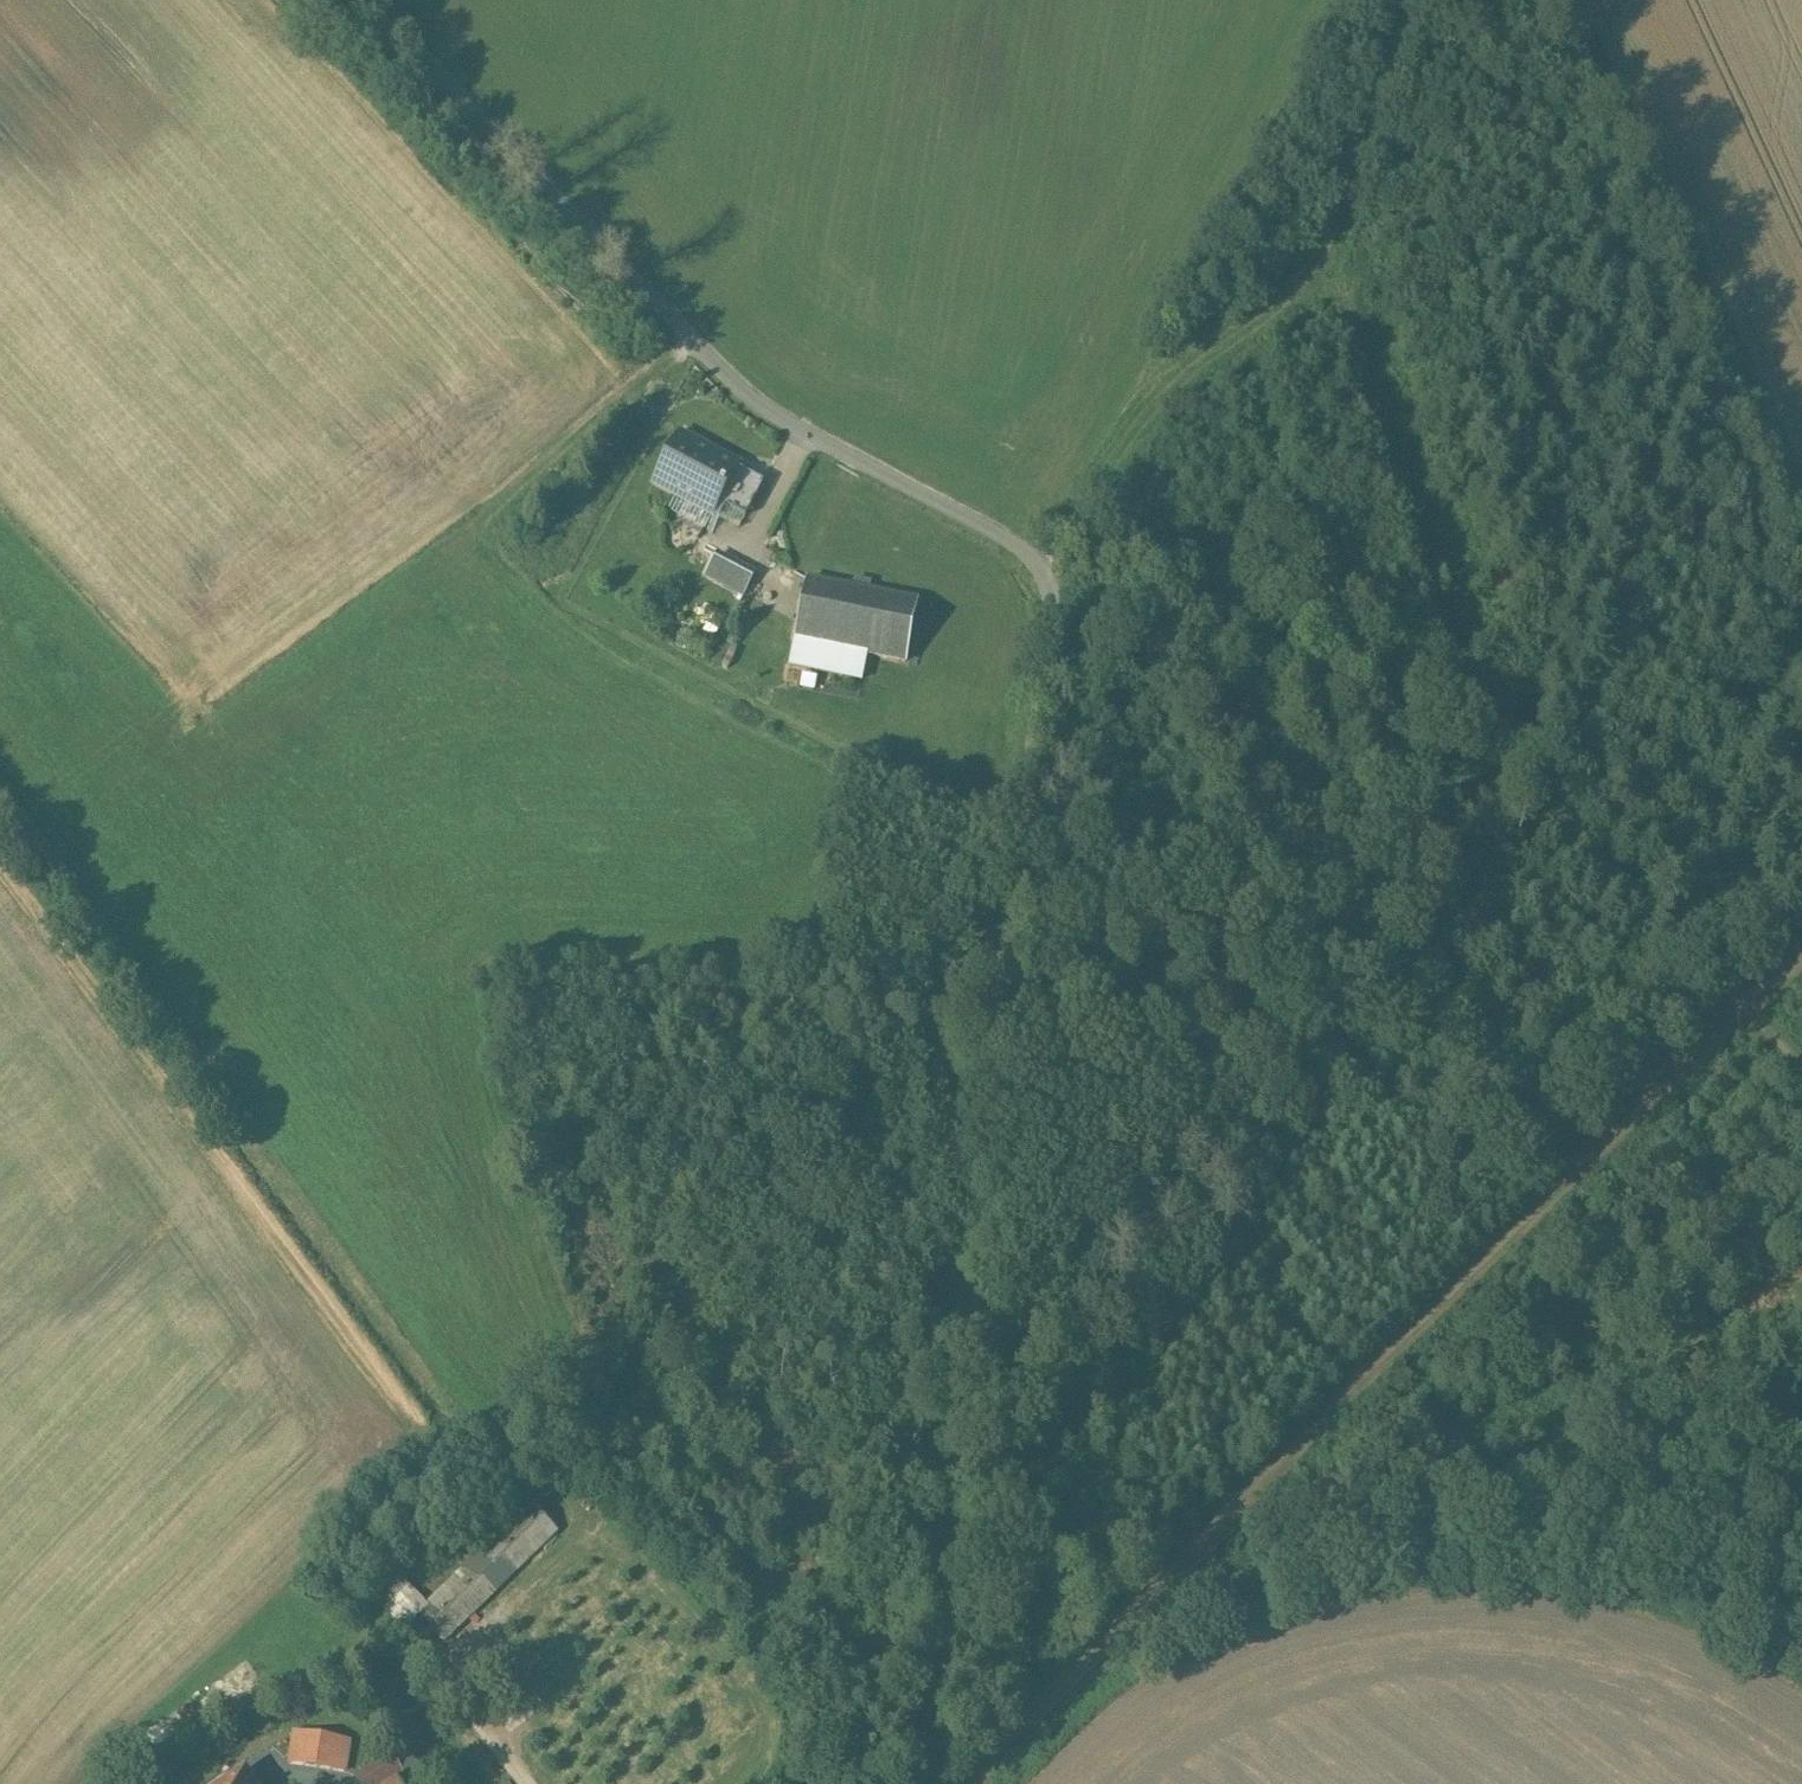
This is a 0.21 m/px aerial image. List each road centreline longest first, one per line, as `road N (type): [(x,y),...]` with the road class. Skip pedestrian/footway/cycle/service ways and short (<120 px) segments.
road 1 (unclassified): [(933,1783),(971,1210),(1052,651),(1050,583),(1005,530),(751,398),(376,0)]
road 2 (track): [(965,1783),(1162,1577),(1801,948)]
road 3 (track): [(1050,583),(1130,429),(1306,291),(1414,0)]

